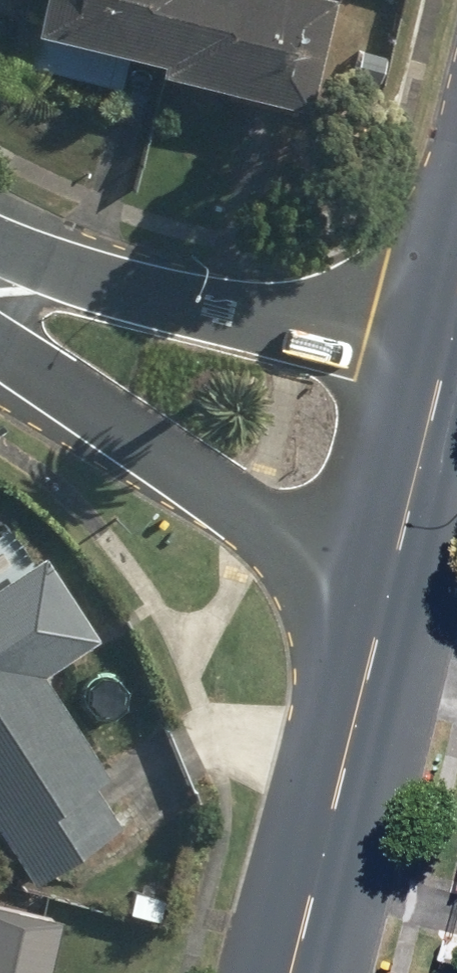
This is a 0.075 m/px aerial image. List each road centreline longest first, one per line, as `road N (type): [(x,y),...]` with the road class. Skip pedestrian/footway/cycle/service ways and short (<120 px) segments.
road 1 (residential): [(344,747),(136,463),(0,353)]
road 2 (residential): [(0,248),(441,354)]
road 3 (secondary): [(441,354),(344,747)]
road 4 (secondary): [(344,747),(287,972)]

